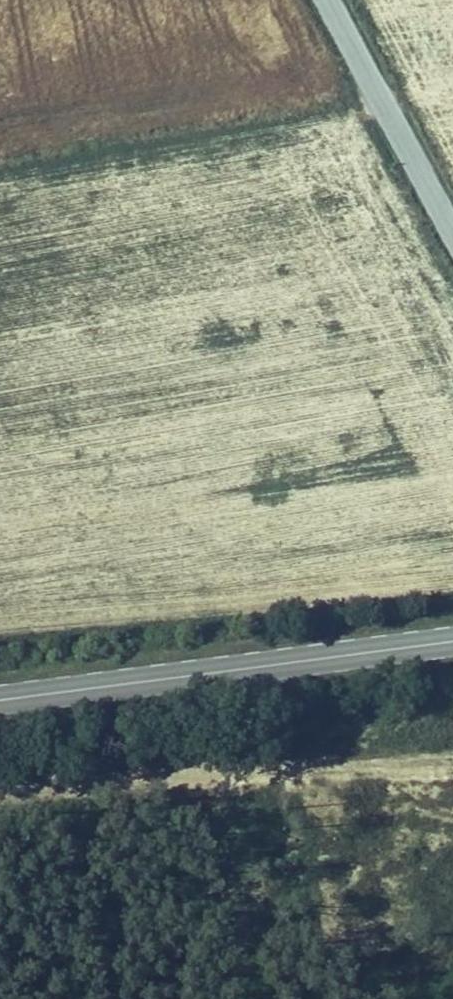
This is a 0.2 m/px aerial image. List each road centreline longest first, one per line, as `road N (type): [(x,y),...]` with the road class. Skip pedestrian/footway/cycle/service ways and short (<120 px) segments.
road 1 (secondary): [(452,642),(0,696)]
road 2 (tertiary): [(452,232),(330,0)]

